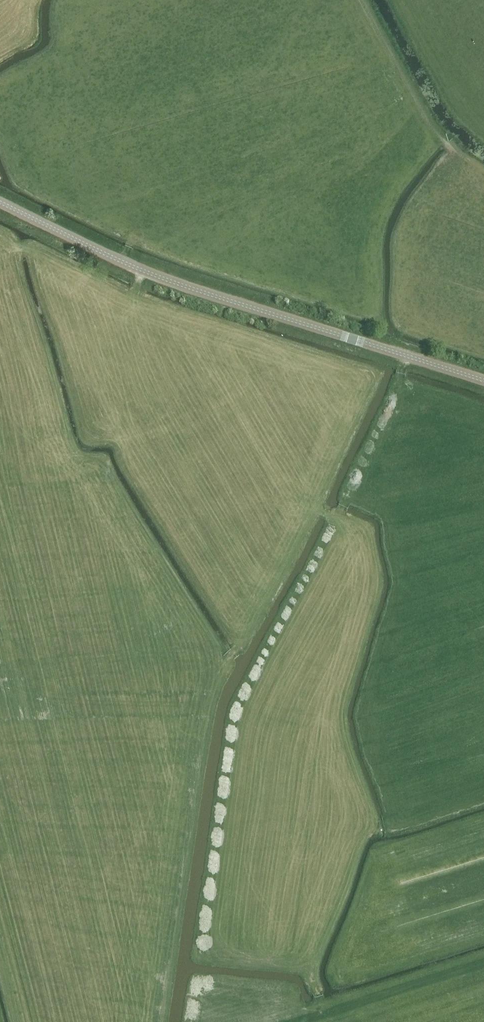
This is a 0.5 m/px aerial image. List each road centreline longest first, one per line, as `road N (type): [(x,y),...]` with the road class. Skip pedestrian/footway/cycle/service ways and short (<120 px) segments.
road 1 (tertiary): [(483,382),(179,285),(0,202)]

